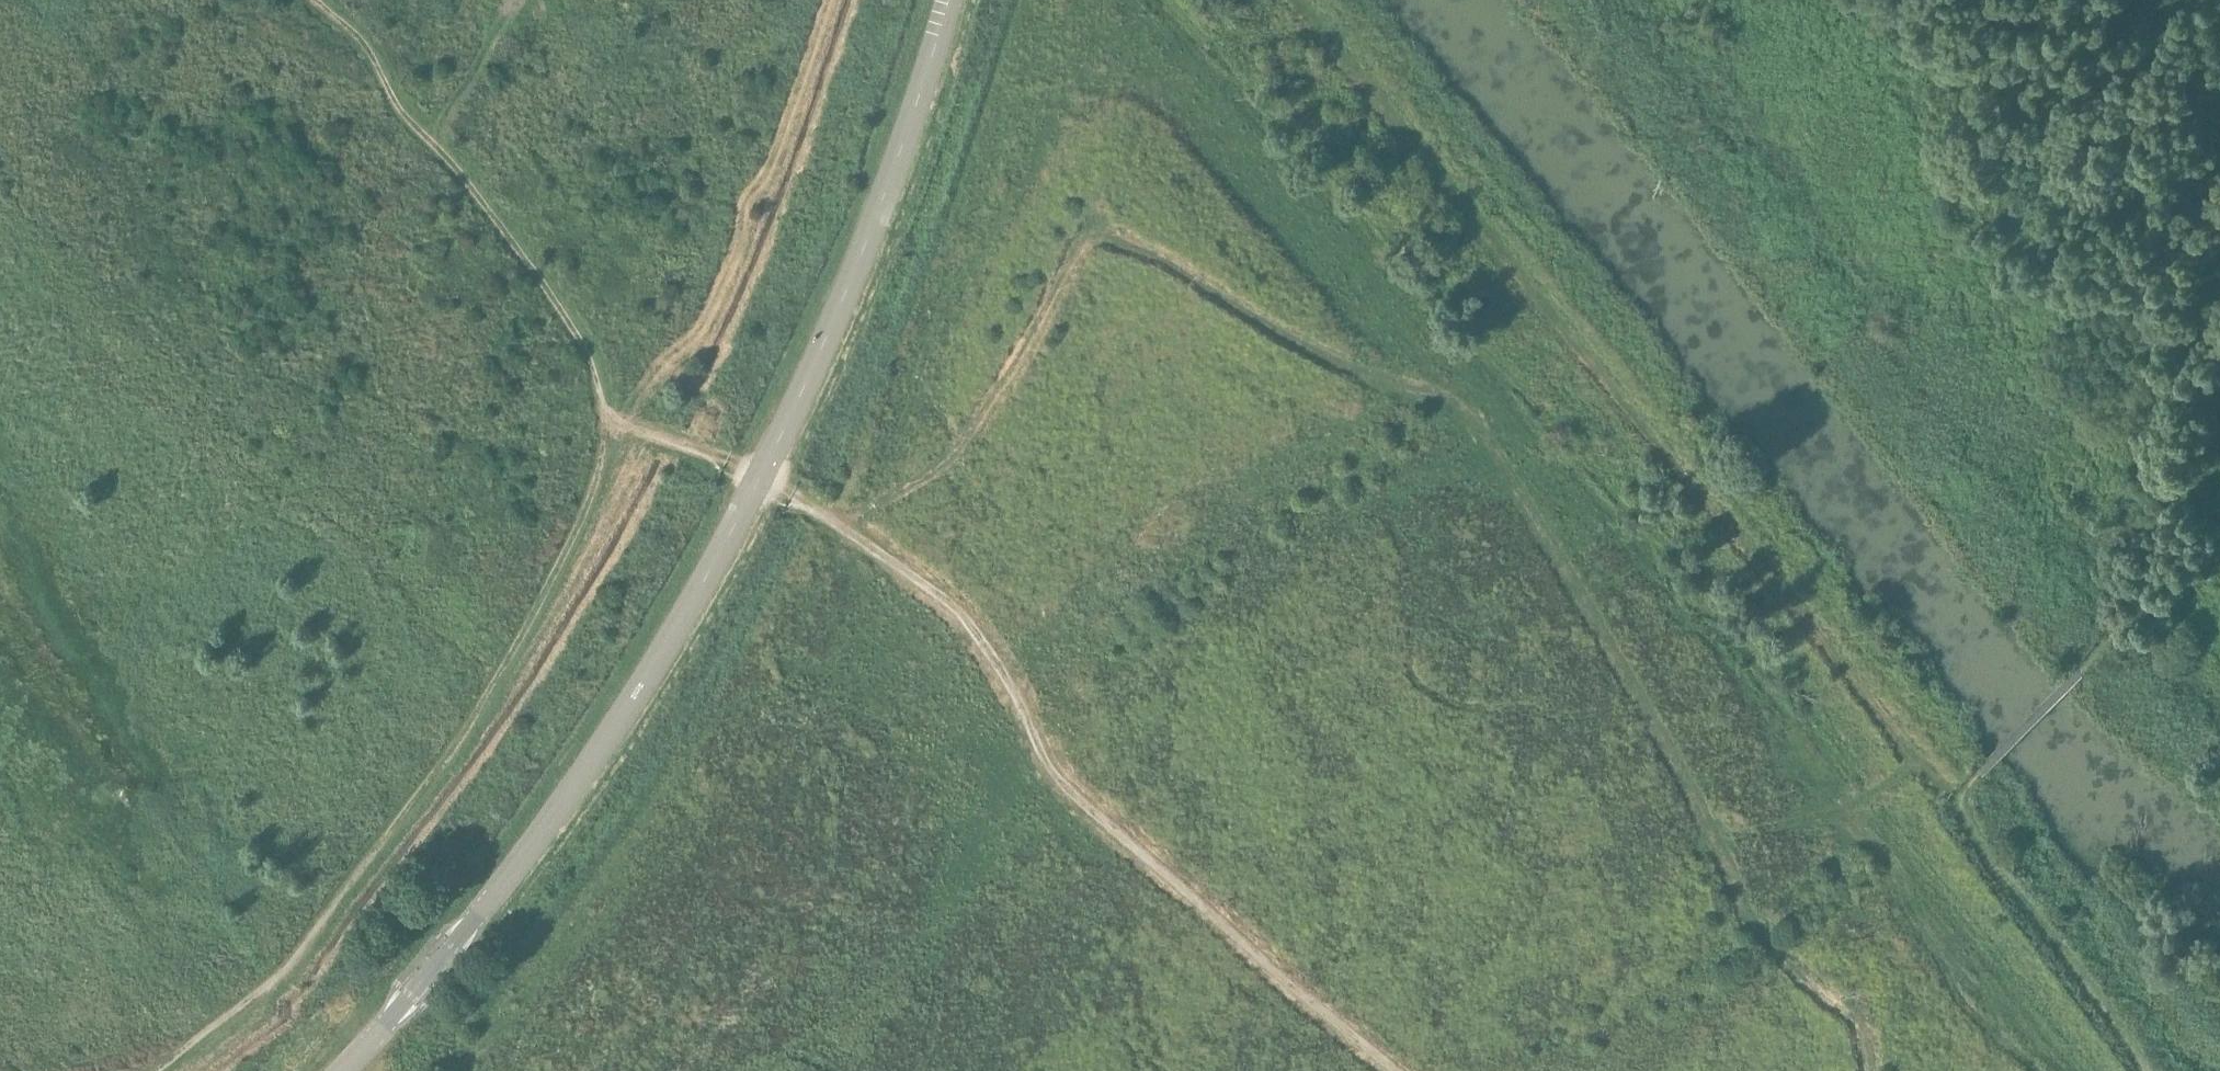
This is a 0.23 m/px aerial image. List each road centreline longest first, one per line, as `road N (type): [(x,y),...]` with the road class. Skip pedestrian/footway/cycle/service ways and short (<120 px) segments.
road 1 (tertiary): [(343,1070),(526,853),(702,584),(860,254),(952,0)]

